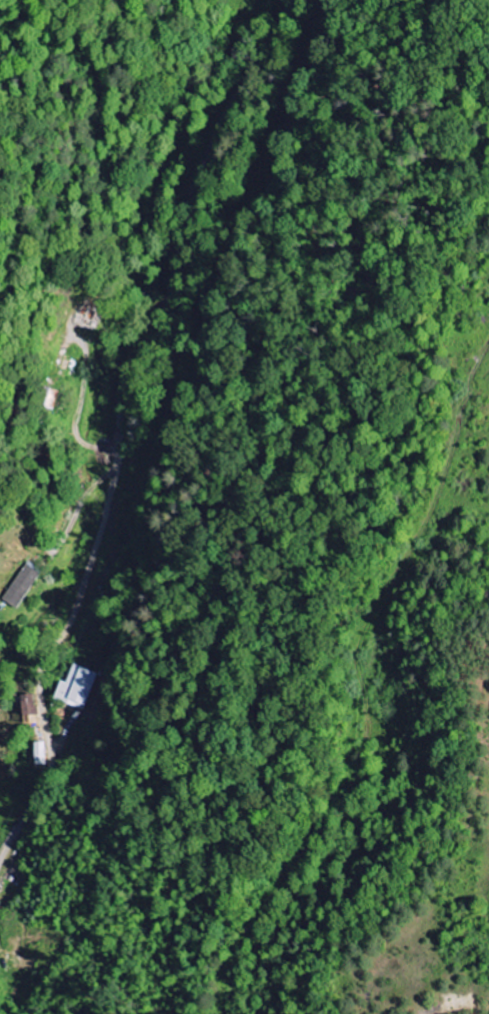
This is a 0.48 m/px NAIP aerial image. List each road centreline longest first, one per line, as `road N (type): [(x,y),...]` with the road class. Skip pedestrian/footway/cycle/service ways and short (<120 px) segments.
road 1 (residential): [(0,867),(51,763),(42,676),(70,625),(101,532),(126,398),(178,312),(217,133),(292,0)]

